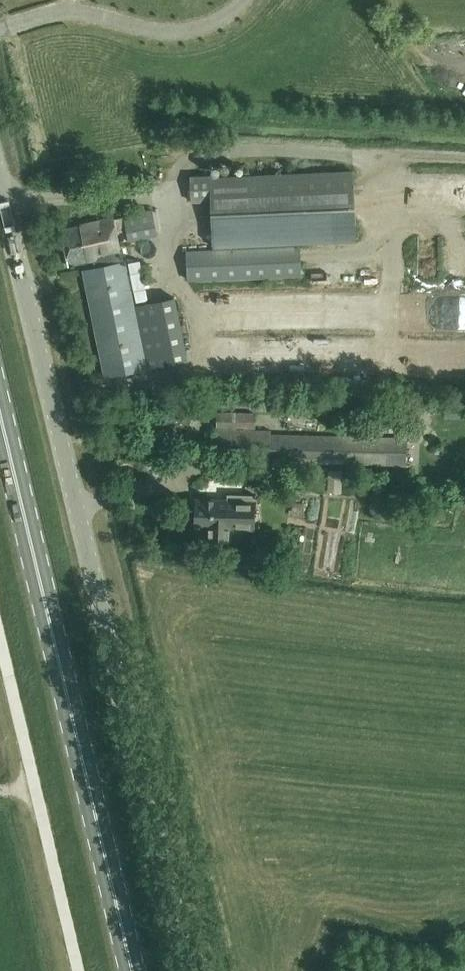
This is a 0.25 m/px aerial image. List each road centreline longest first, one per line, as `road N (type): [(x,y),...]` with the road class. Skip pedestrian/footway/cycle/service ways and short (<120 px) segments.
road 1 (unclassified): [(186,970),(0,187)]
road 2 (primary): [(132,970),(0,414)]

